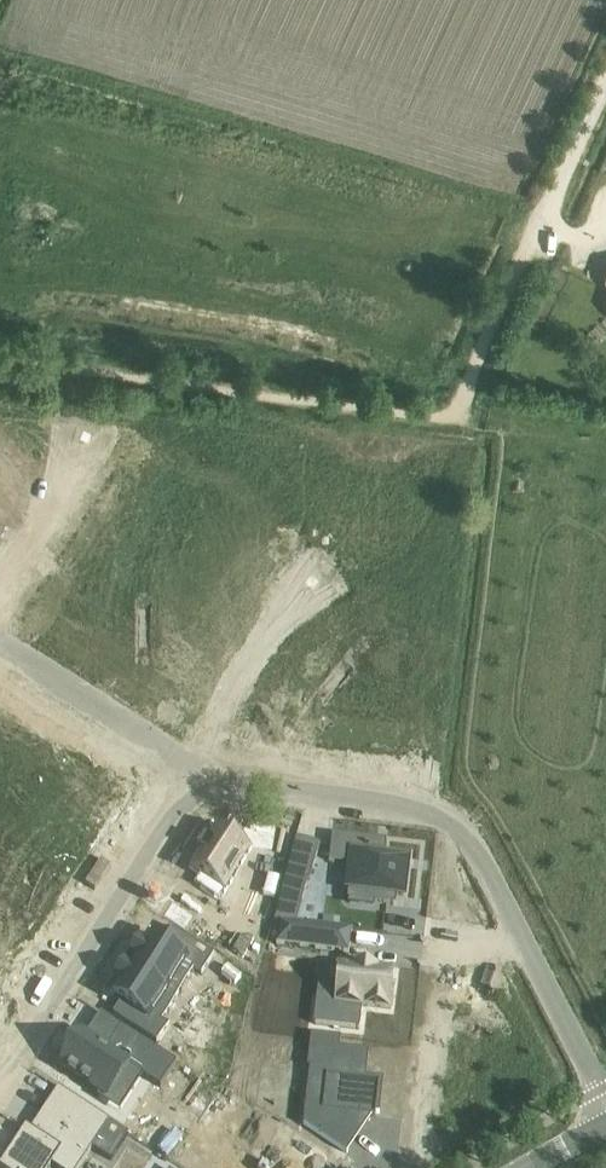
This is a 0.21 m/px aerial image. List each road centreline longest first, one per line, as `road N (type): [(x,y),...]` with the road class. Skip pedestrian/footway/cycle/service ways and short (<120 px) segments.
road 1 (residential): [(176,771),(417,791),(448,804),(605,1100)]
road 2 (track): [(462,420),(478,354),(605,85)]
road 3 (residential): [(176,771),(0,1042)]
road 4 (residential): [(324,573),(243,654),(176,771)]
road 5 (residential): [(0,659),(176,771)]
road 6 (residential): [(90,430),(70,493),(0,593)]

